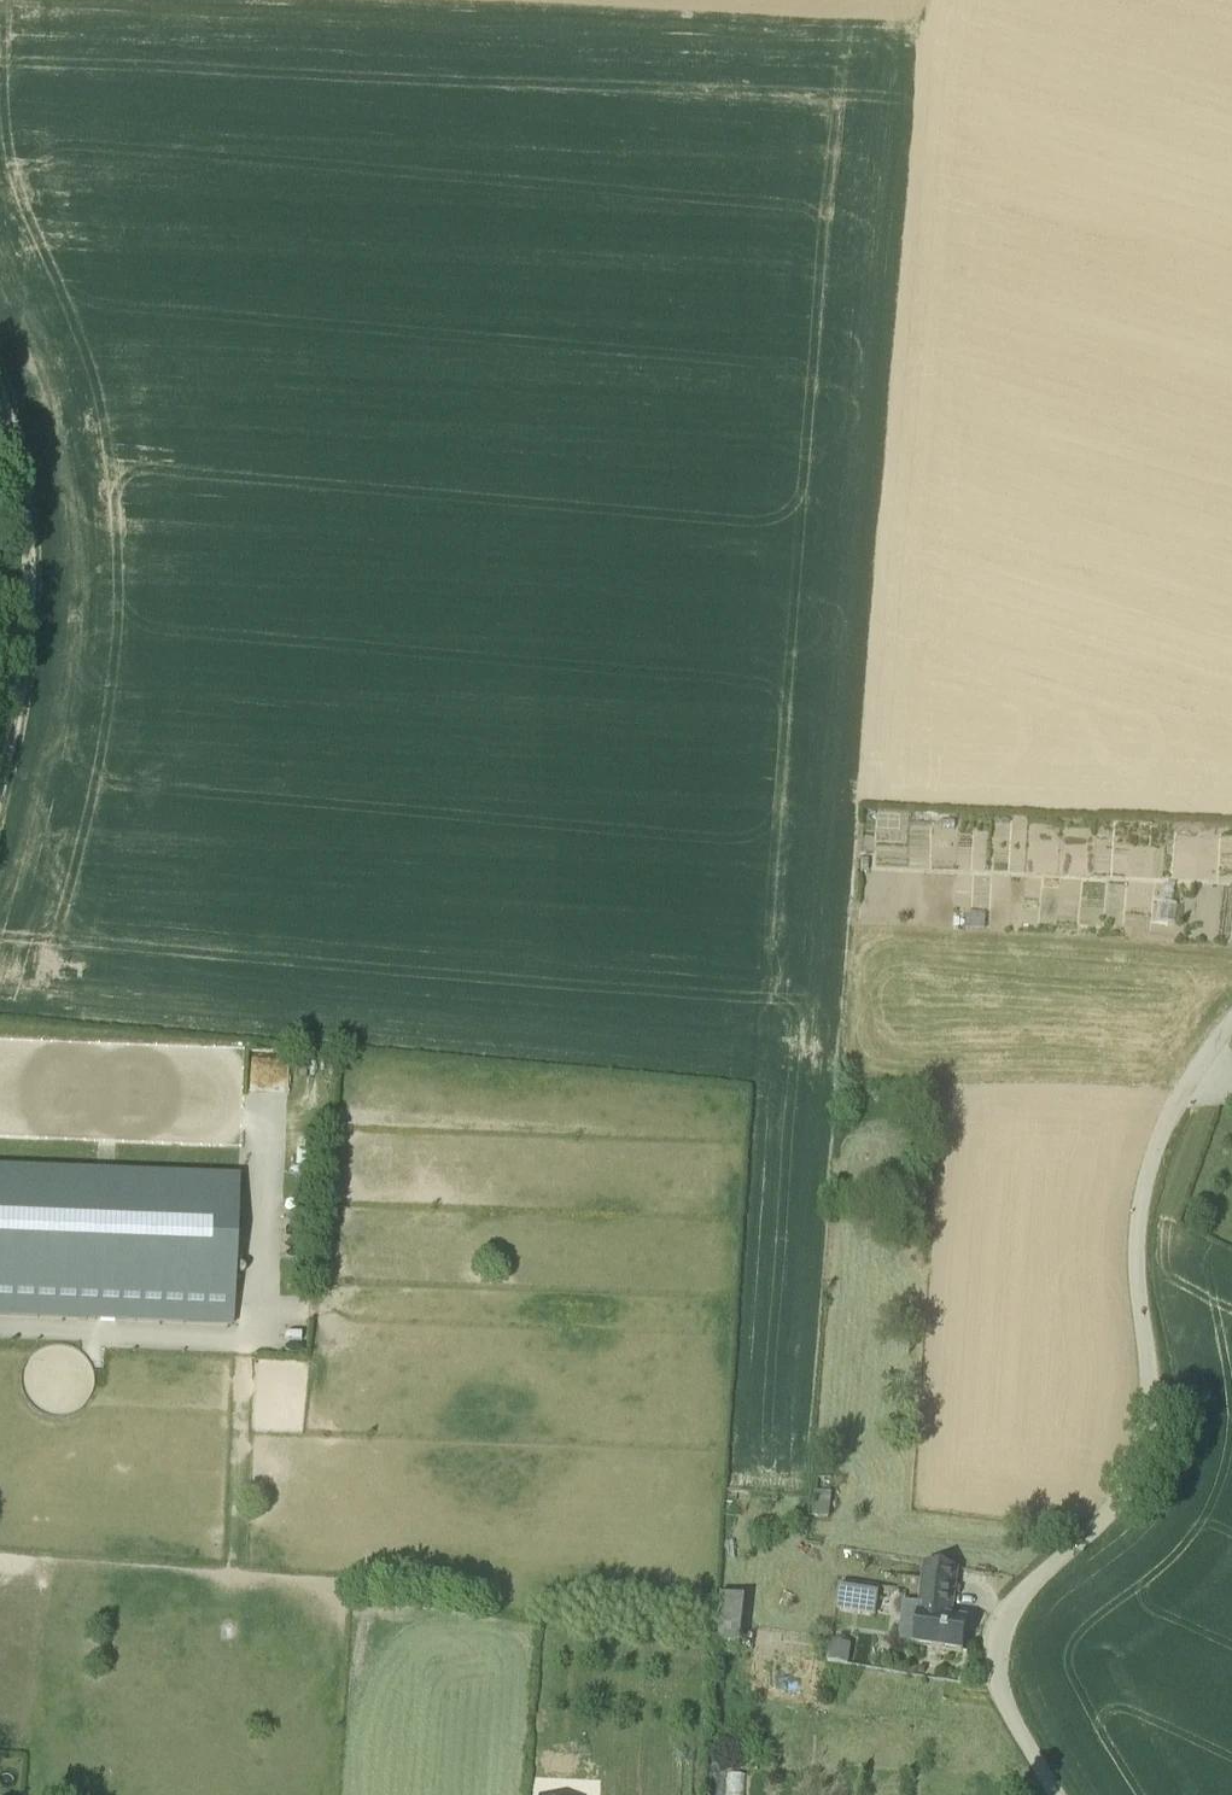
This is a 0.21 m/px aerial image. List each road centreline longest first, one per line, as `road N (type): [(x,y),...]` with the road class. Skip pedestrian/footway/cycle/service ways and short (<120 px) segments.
road 1 (unclassified): [(1055,1794),(1003,1705),(993,1640),(1011,1601),(1129,1482),(1145,1440),(1135,1258),(1149,1161),(1195,1071),(1231,1021)]
road 2 (track): [(0,444),(23,592),(0,756)]

